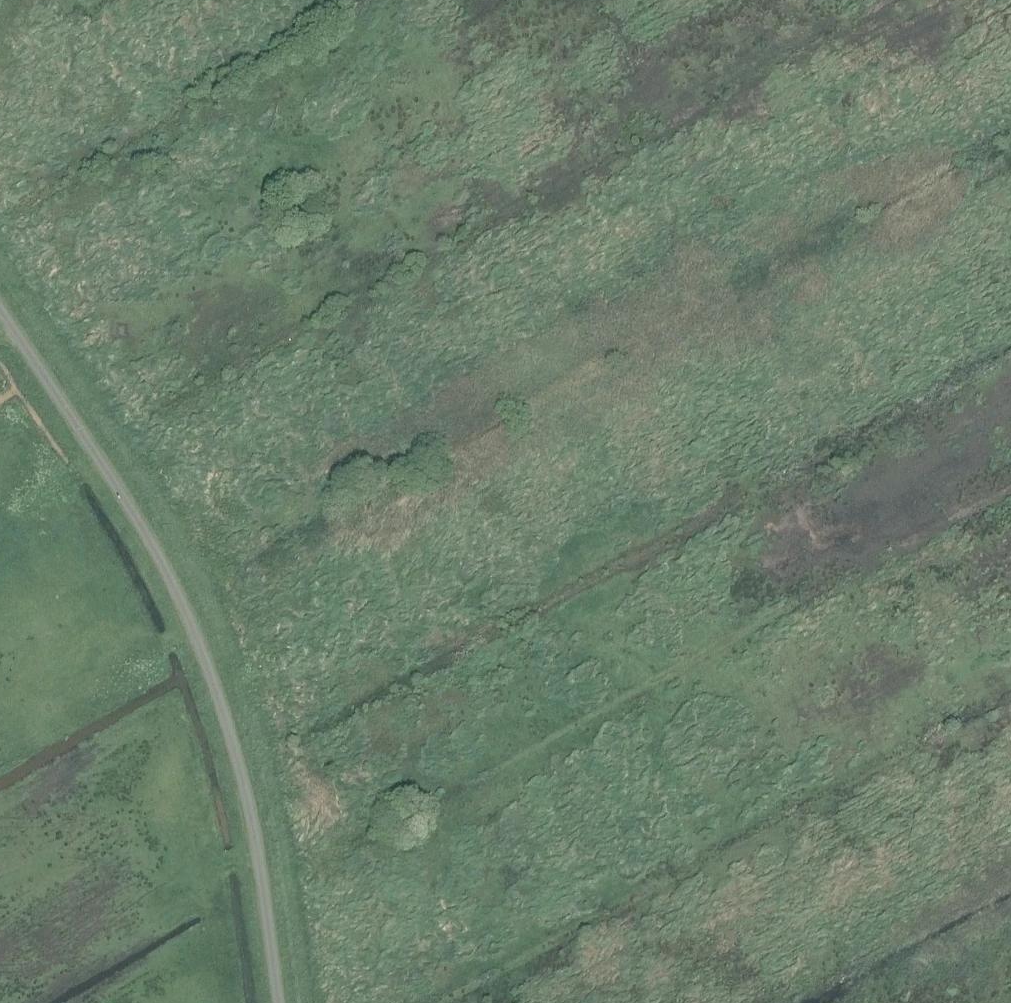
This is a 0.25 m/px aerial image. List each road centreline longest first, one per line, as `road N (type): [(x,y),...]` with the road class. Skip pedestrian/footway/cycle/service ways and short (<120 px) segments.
road 1 (unclassified): [(278,1002),(255,830),(196,631),(158,551),(0,312)]

